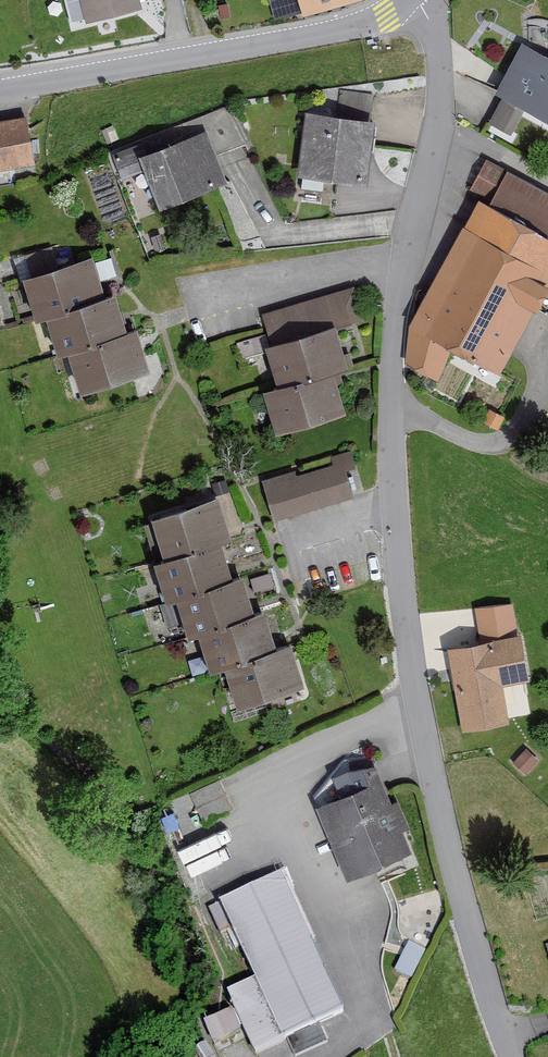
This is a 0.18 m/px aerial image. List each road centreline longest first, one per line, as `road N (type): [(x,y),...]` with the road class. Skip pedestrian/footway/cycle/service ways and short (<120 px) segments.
road 1 (unclassified): [(514,1056),(433,783),(400,627),(389,396),(440,88),(436,47),(417,0)]
road 2 (unclassified): [(0,92),(337,32),(406,0)]

